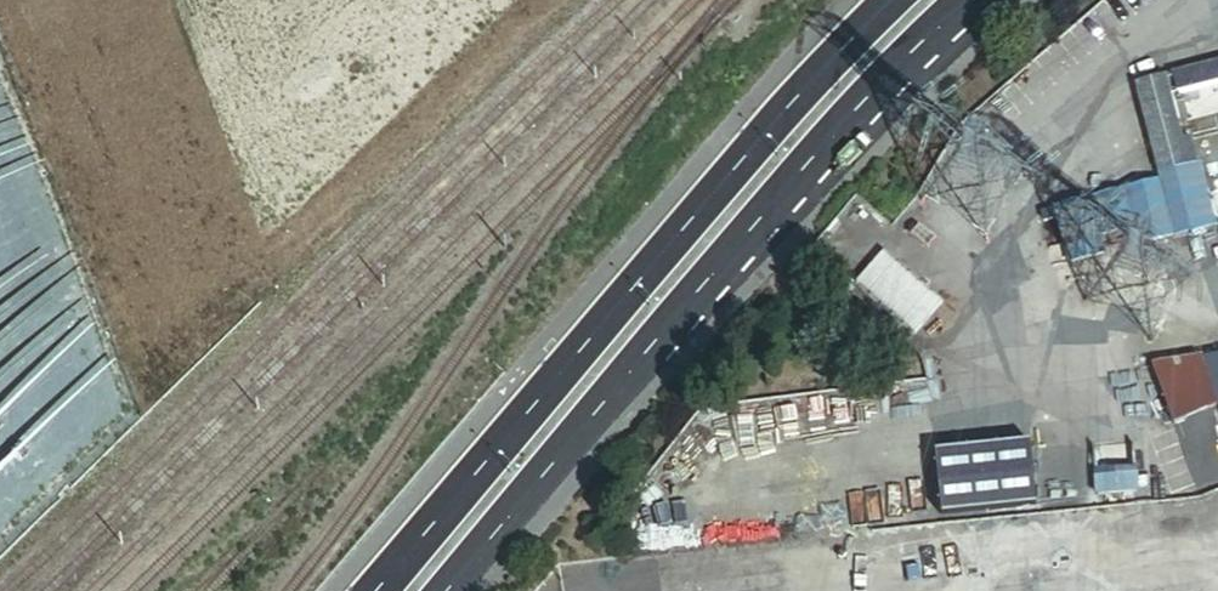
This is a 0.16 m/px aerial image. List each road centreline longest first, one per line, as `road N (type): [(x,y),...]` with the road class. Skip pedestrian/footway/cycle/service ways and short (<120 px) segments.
road 1 (secondary): [(445,590),(754,226),(974,0)]
road 2 (secondary): [(890,0),(719,183),(375,590)]

